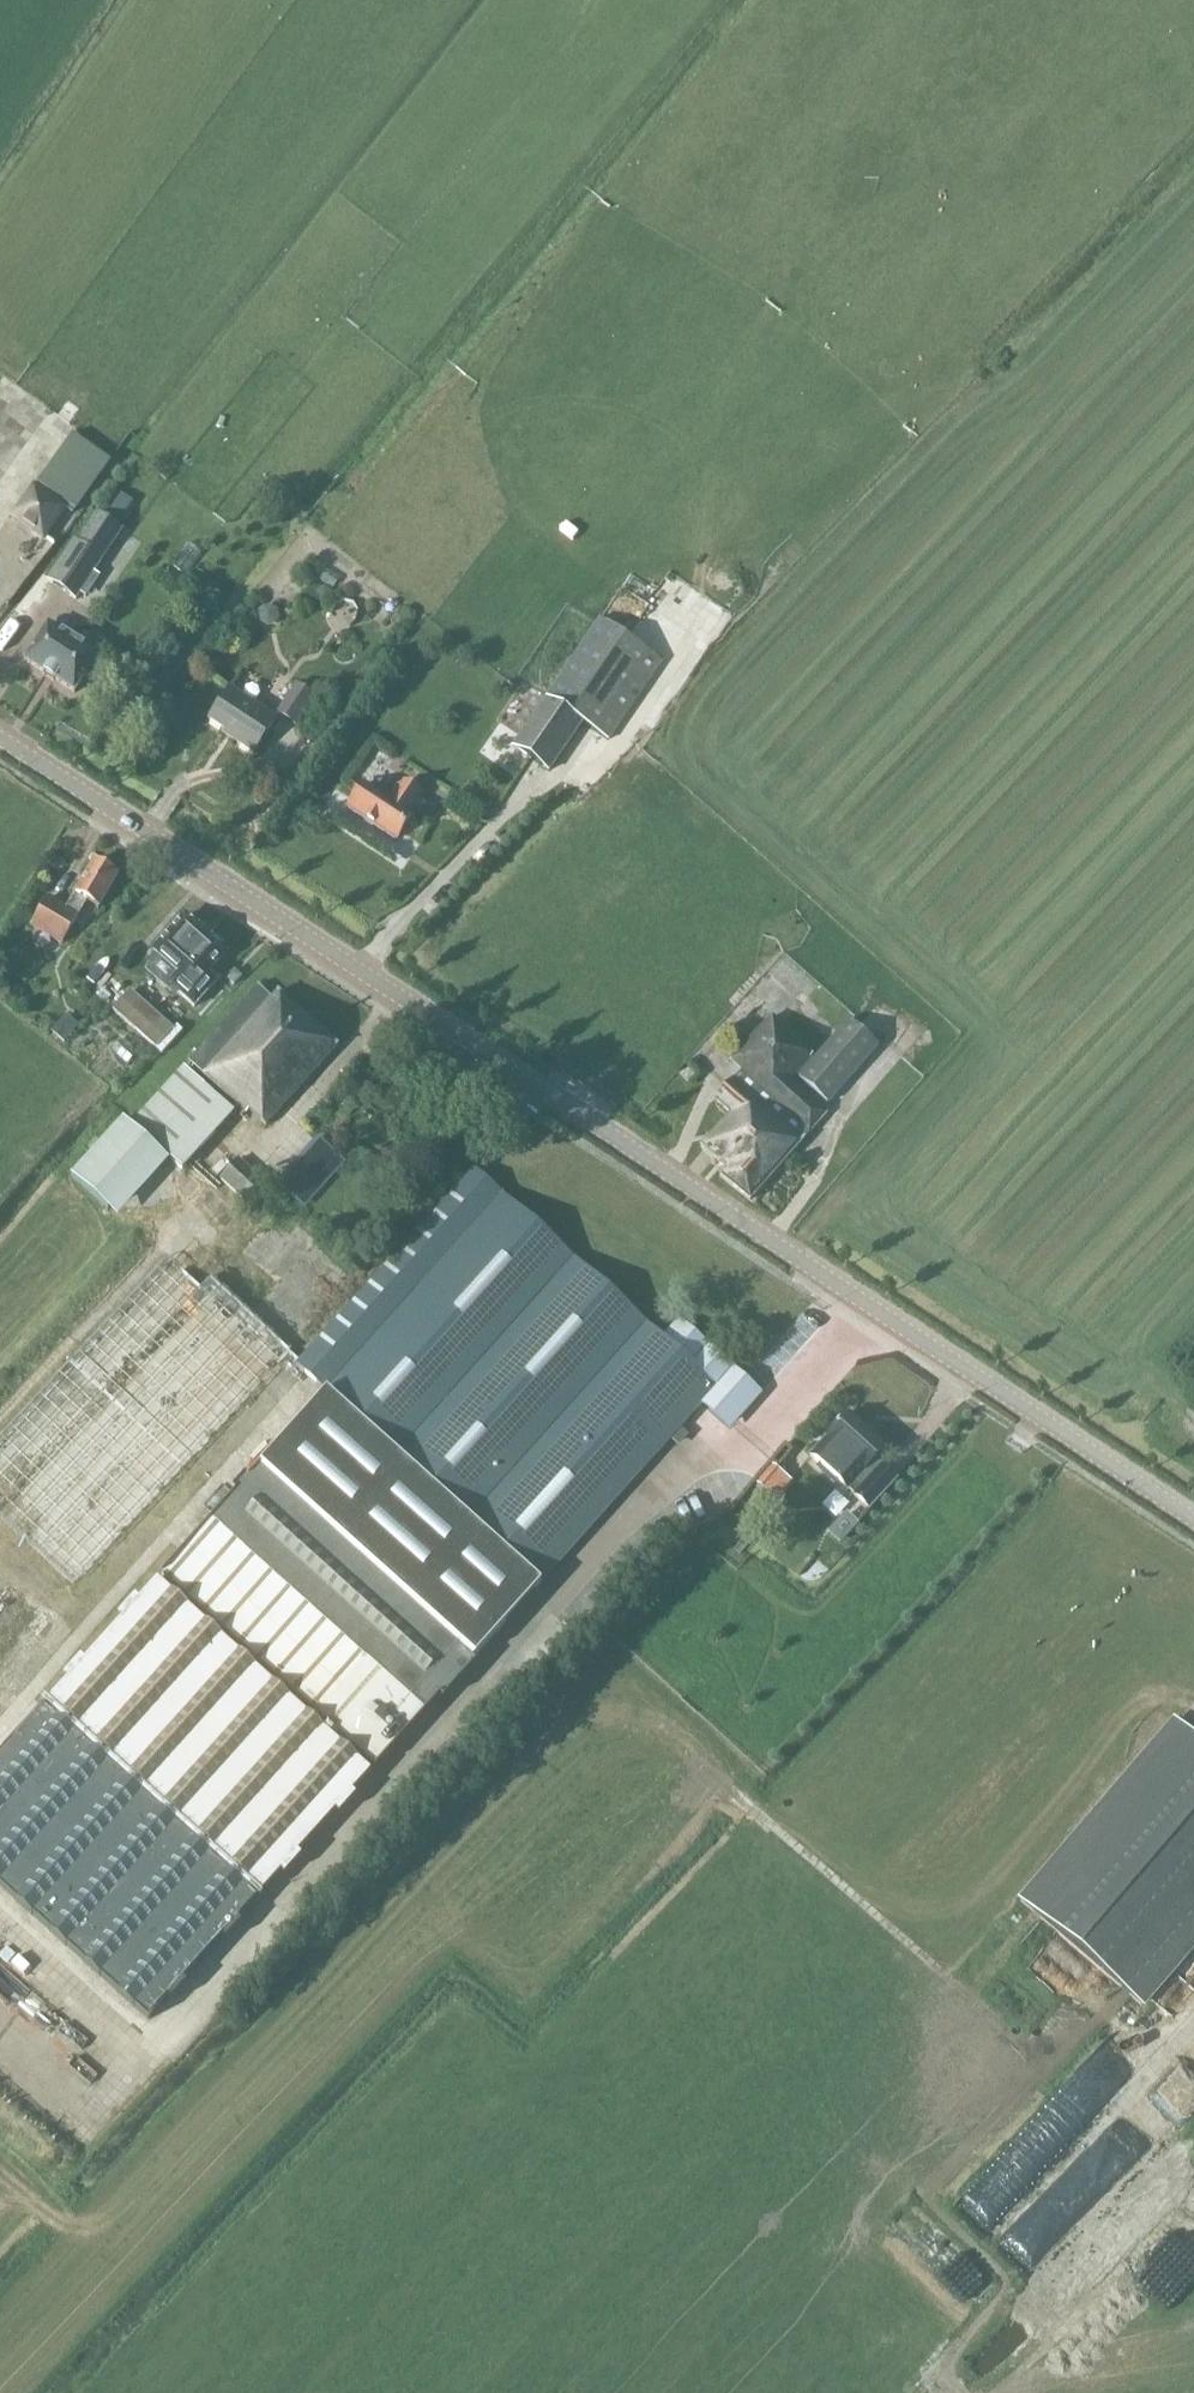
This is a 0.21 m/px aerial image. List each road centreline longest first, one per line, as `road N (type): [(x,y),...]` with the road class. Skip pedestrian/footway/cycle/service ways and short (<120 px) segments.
road 1 (tertiary): [(1193,1521),(755,1221),(0,743)]

